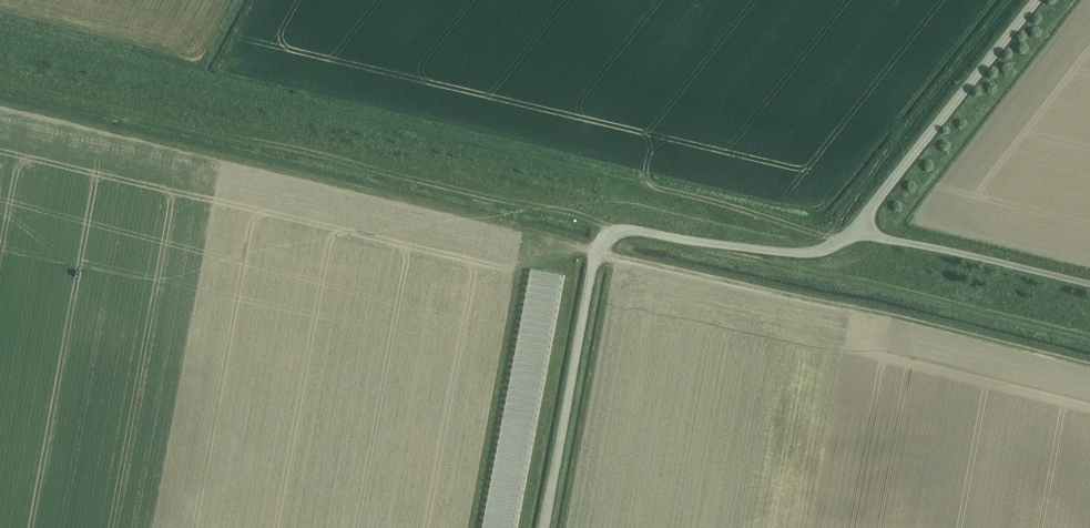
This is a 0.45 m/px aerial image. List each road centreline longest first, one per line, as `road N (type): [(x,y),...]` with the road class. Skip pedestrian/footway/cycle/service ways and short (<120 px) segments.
road 1 (track): [(0,86),(614,235)]
road 2 (unclassified): [(551,527),(605,242),(620,231),(816,253),(860,227)]
road 3 (track): [(1089,345),(752,263),(704,243)]
road 4 (track): [(648,174),(642,187),(294,107),(303,87)]
road 5 (unclassified): [(860,227),(1043,0)]
road 6 (unclassified): [(1089,288),(860,227)]
road 7 (track): [(642,187),(842,241)]

